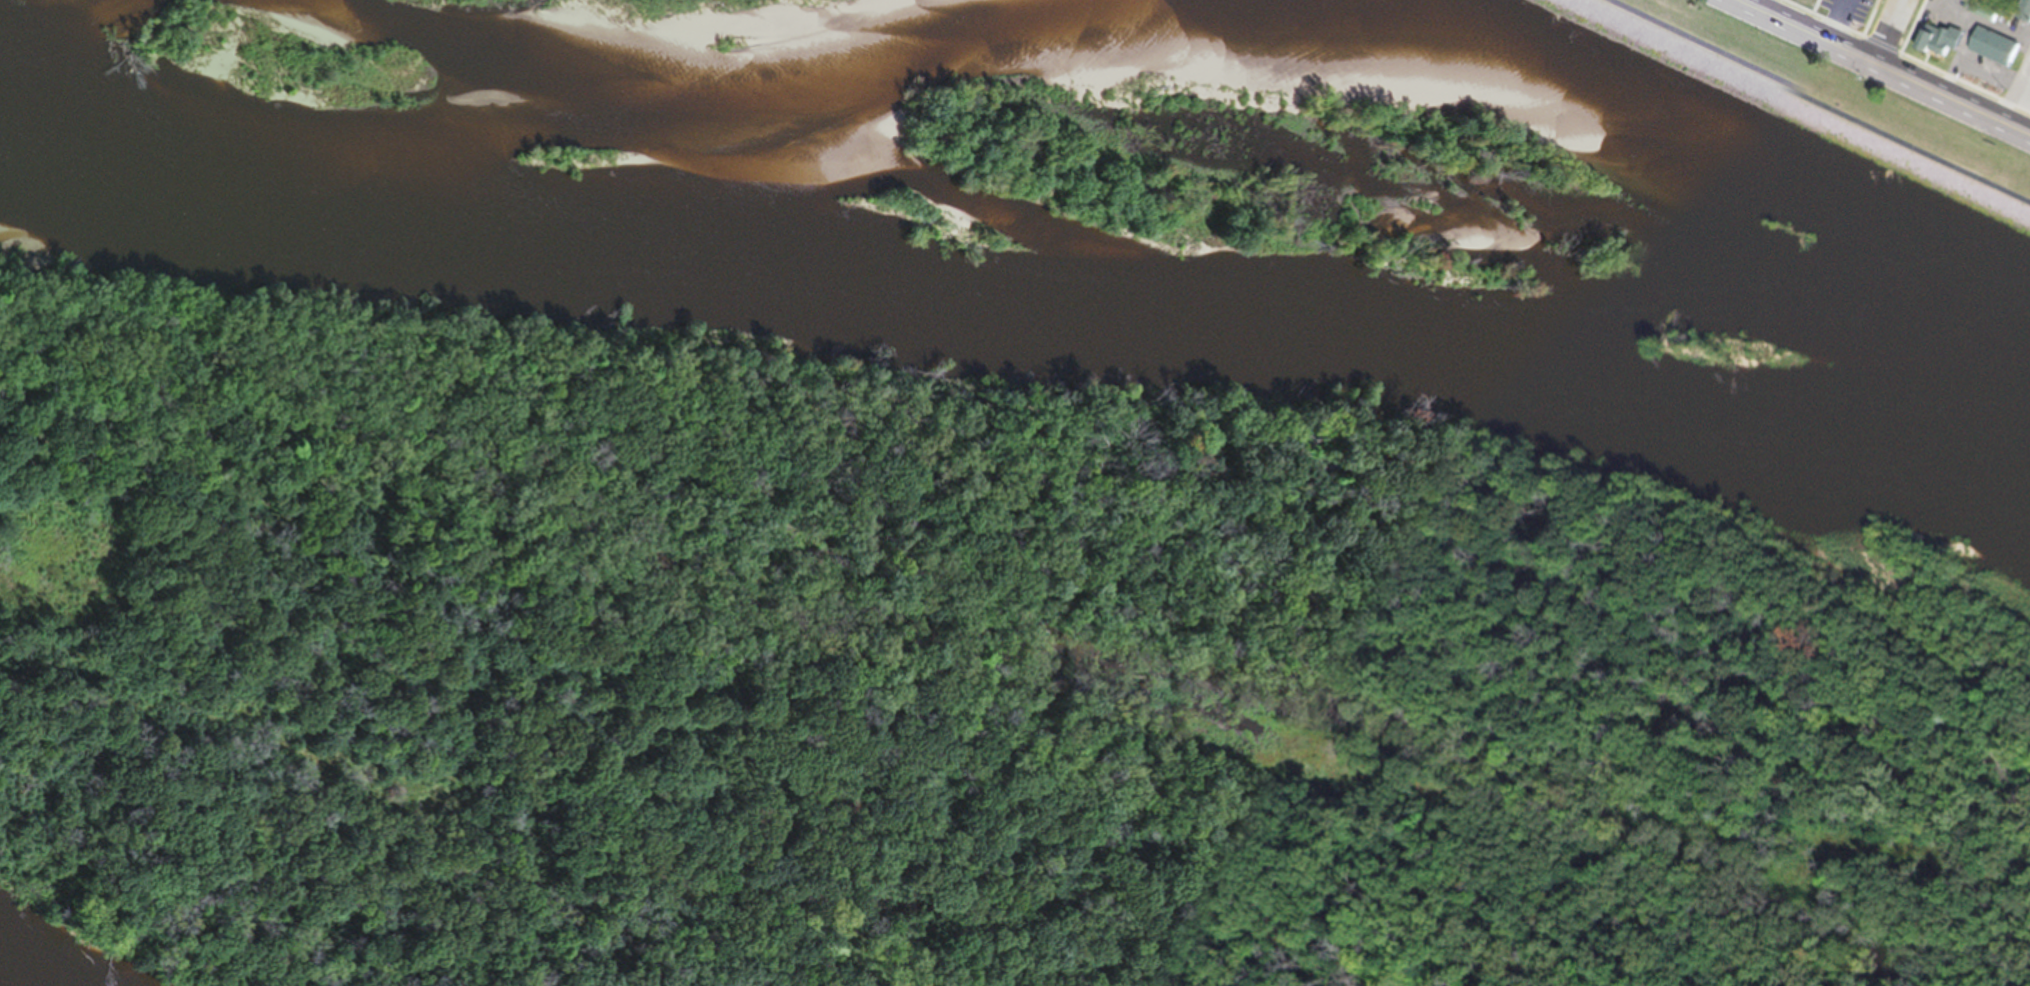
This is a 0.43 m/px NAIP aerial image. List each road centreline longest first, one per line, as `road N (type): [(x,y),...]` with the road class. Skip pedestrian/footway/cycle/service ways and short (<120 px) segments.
road 1 (primary): [(1721,0),(2029,143)]

